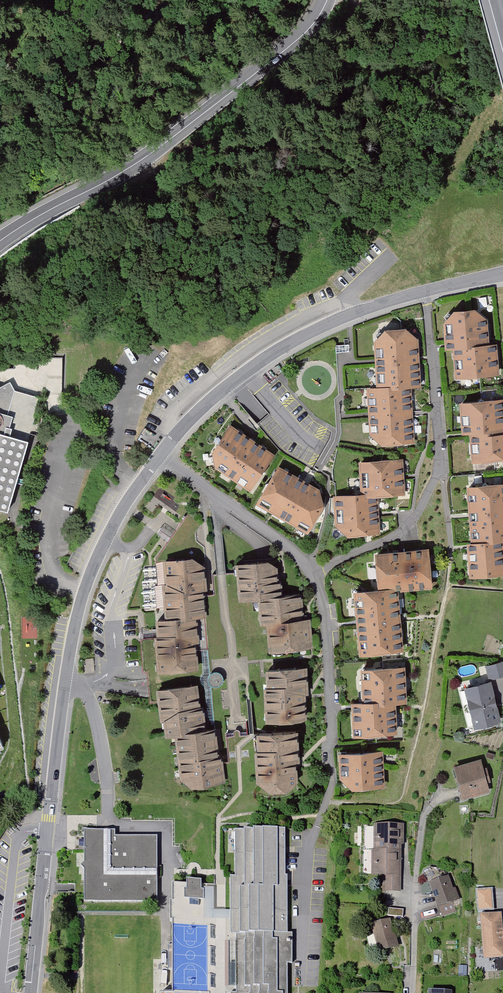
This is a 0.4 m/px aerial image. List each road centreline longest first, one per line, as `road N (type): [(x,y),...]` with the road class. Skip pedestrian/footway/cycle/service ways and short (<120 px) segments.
road 1 (unclassified): [(502,275),(351,315),(297,339),(216,394),(136,490),(109,534),(75,629),(31,992)]
road 2 (tertiary): [(326,0),(305,33),(225,103),(130,169),(0,240)]
road 3 (residential): [(412,992),(419,856),(429,813),(455,795)]

